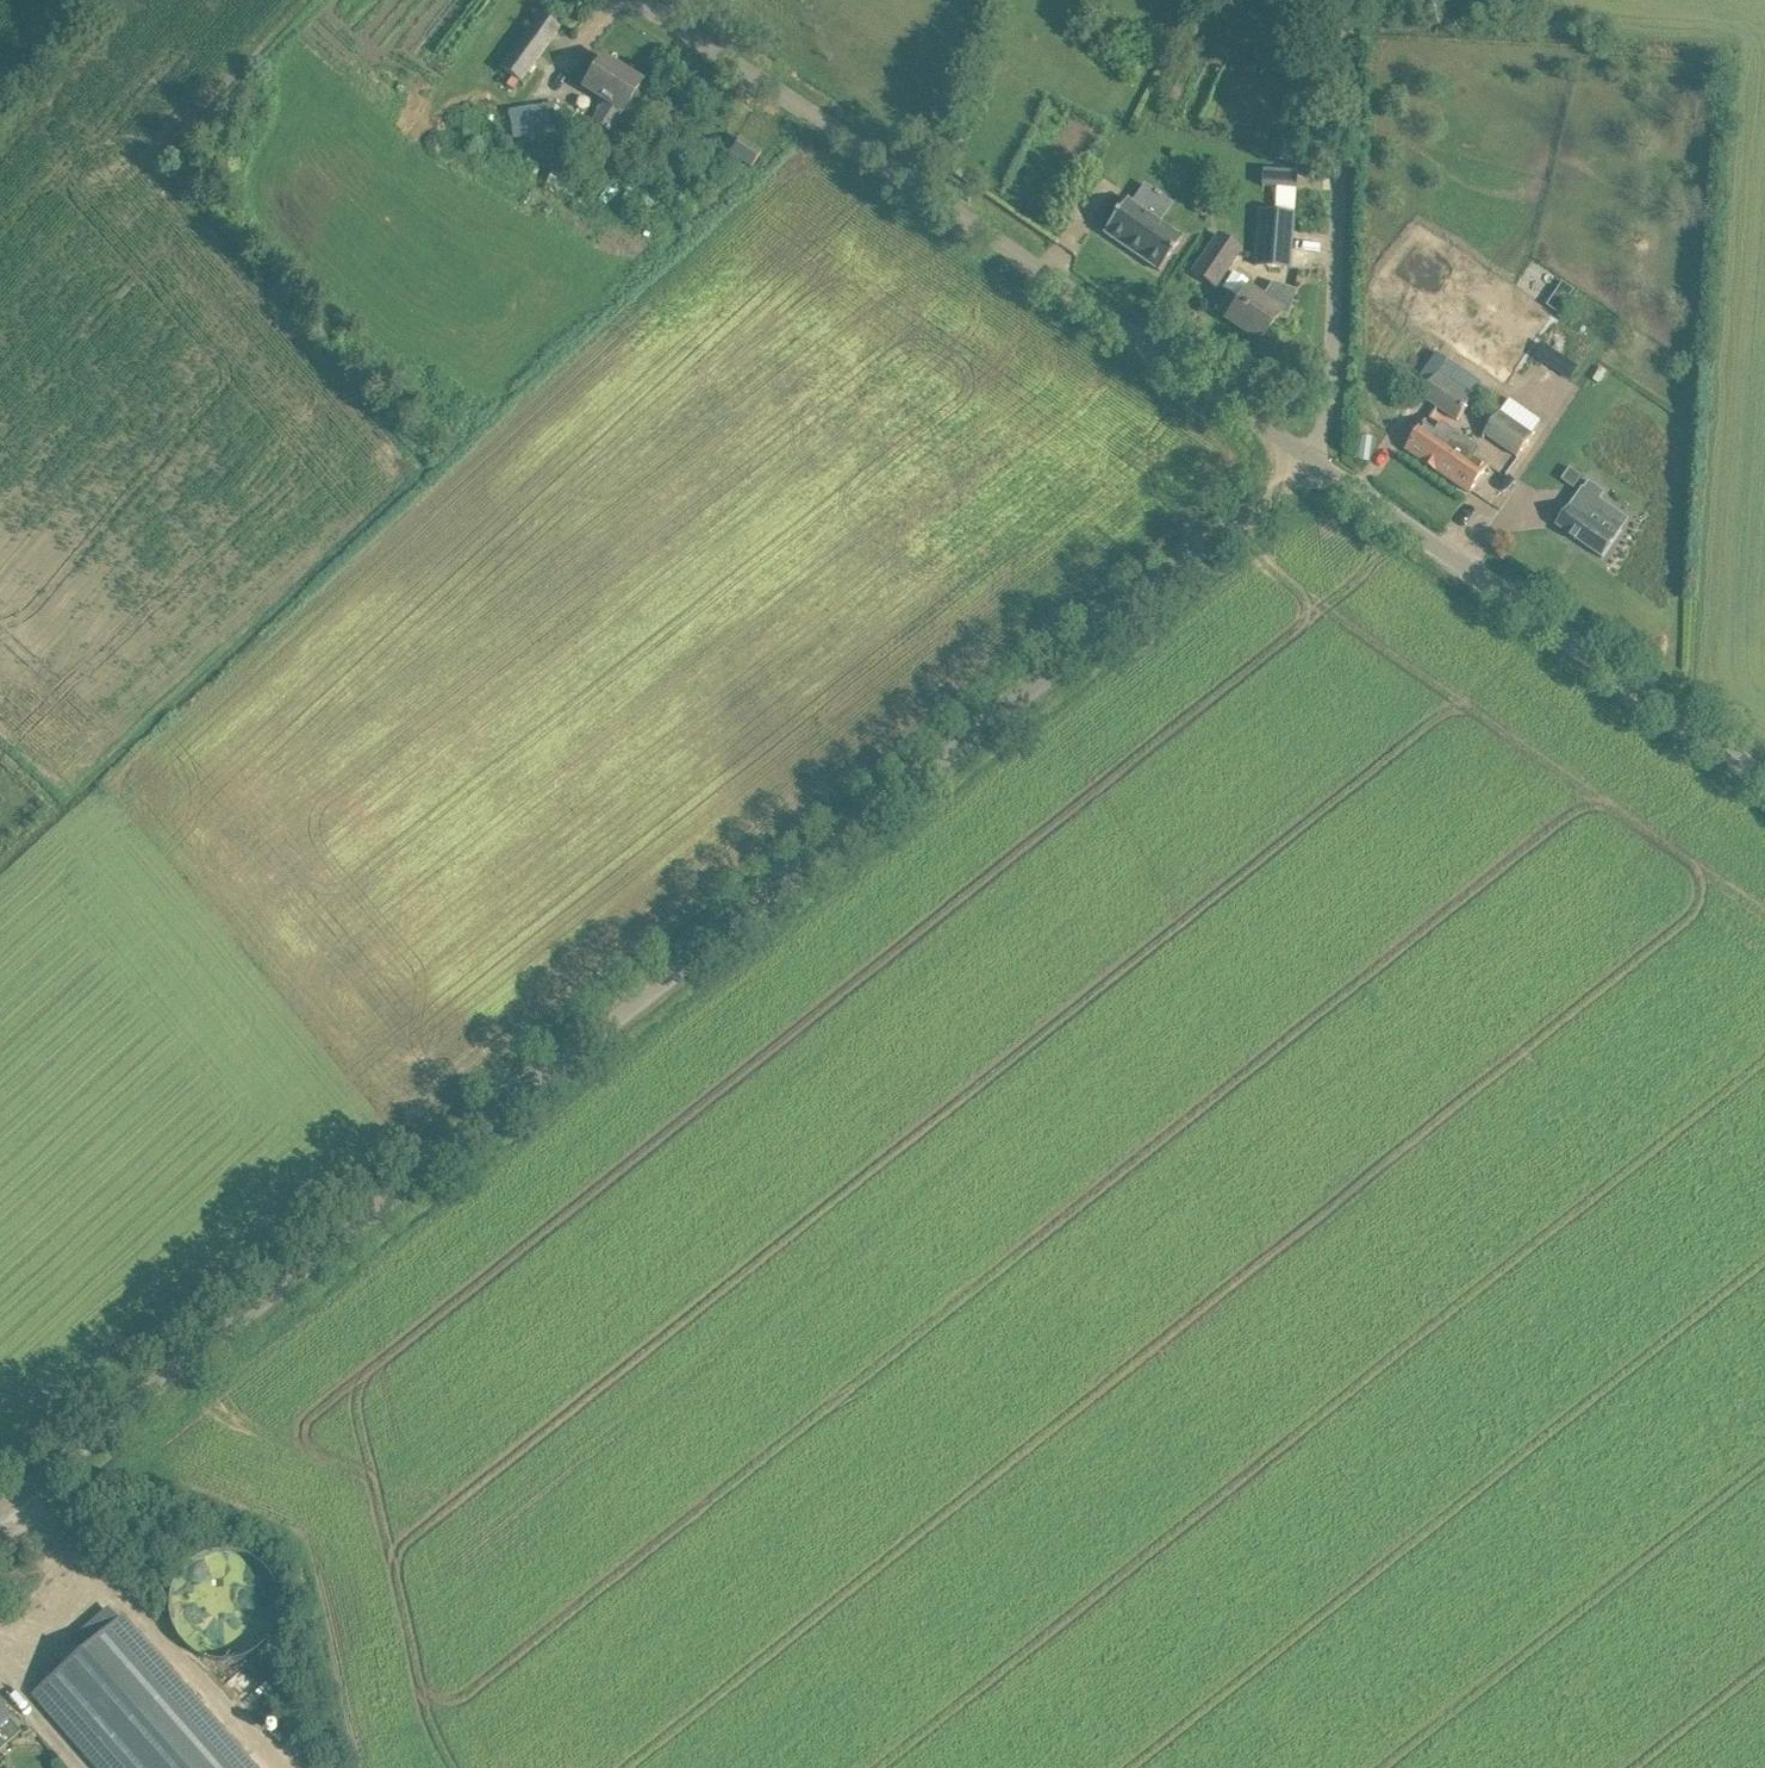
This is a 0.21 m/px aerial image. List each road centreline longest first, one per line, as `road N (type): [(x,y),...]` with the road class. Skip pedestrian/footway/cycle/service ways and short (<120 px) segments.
road 1 (unclassified): [(0,1510),(1311,459)]
road 2 (unclassified): [(1311,459),(633,0)]
road 3 (unclassified): [(1764,773),(1311,459)]
road 4 (unclassified): [(1311,459),(1327,417),(1346,0)]

